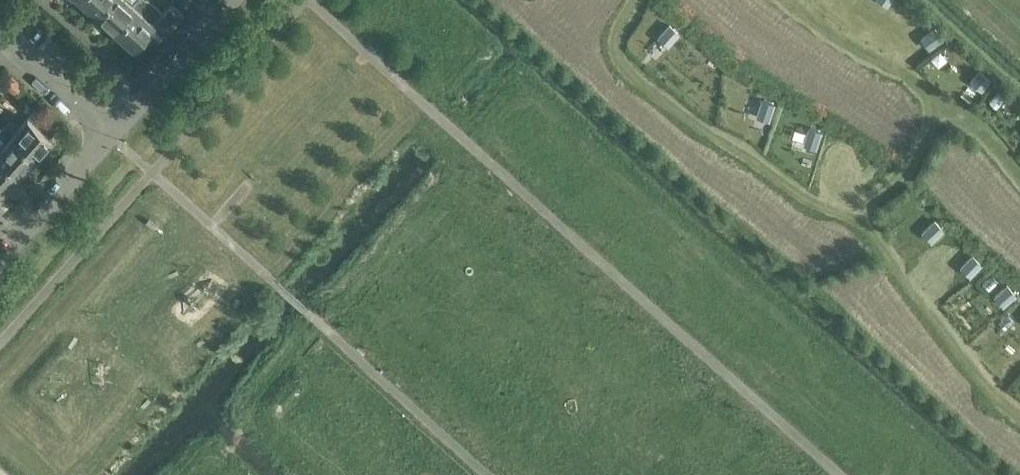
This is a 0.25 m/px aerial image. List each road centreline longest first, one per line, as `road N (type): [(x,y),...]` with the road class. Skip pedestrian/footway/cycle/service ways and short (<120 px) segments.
road 1 (track): [(786,0),(919,84),(931,114),(903,172),(850,213),(989,393),(1019,416)]
road 2 (track): [(850,213),(816,203),(755,157),(706,137),(611,54),(636,0)]
road 3 (residential): [(105,130),(219,2)]
road 4 (residential): [(0,248),(105,130)]
road 5 (residential): [(105,130),(0,35)]

